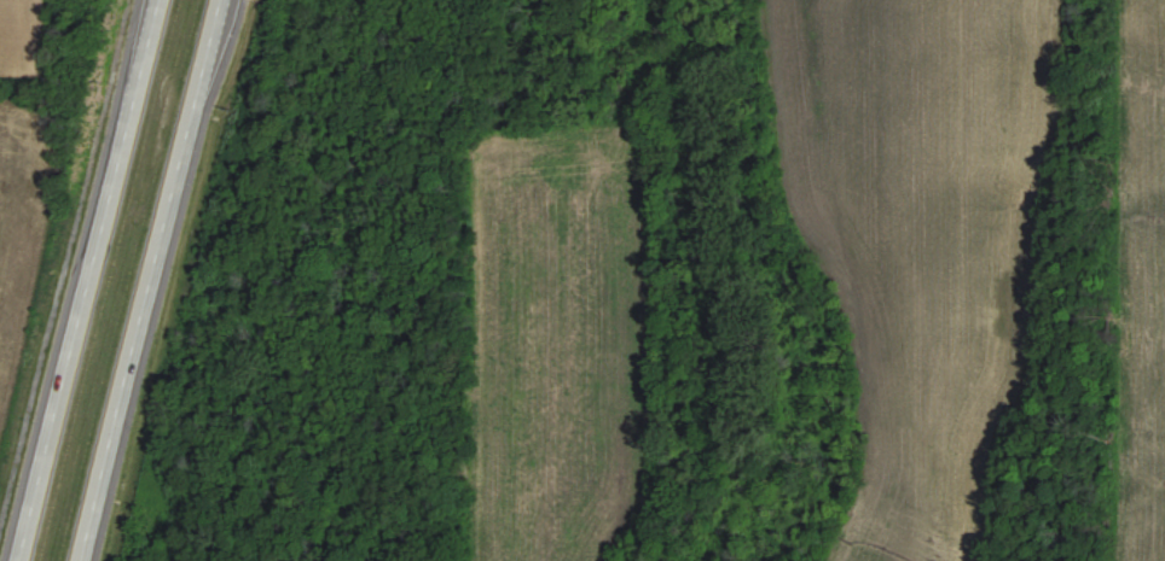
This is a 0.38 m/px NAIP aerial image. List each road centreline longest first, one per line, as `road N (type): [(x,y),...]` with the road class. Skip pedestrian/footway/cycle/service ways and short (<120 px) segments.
road 1 (primary): [(153,0),(11,560)]
road 2 (primary): [(80,560),(213,0)]

